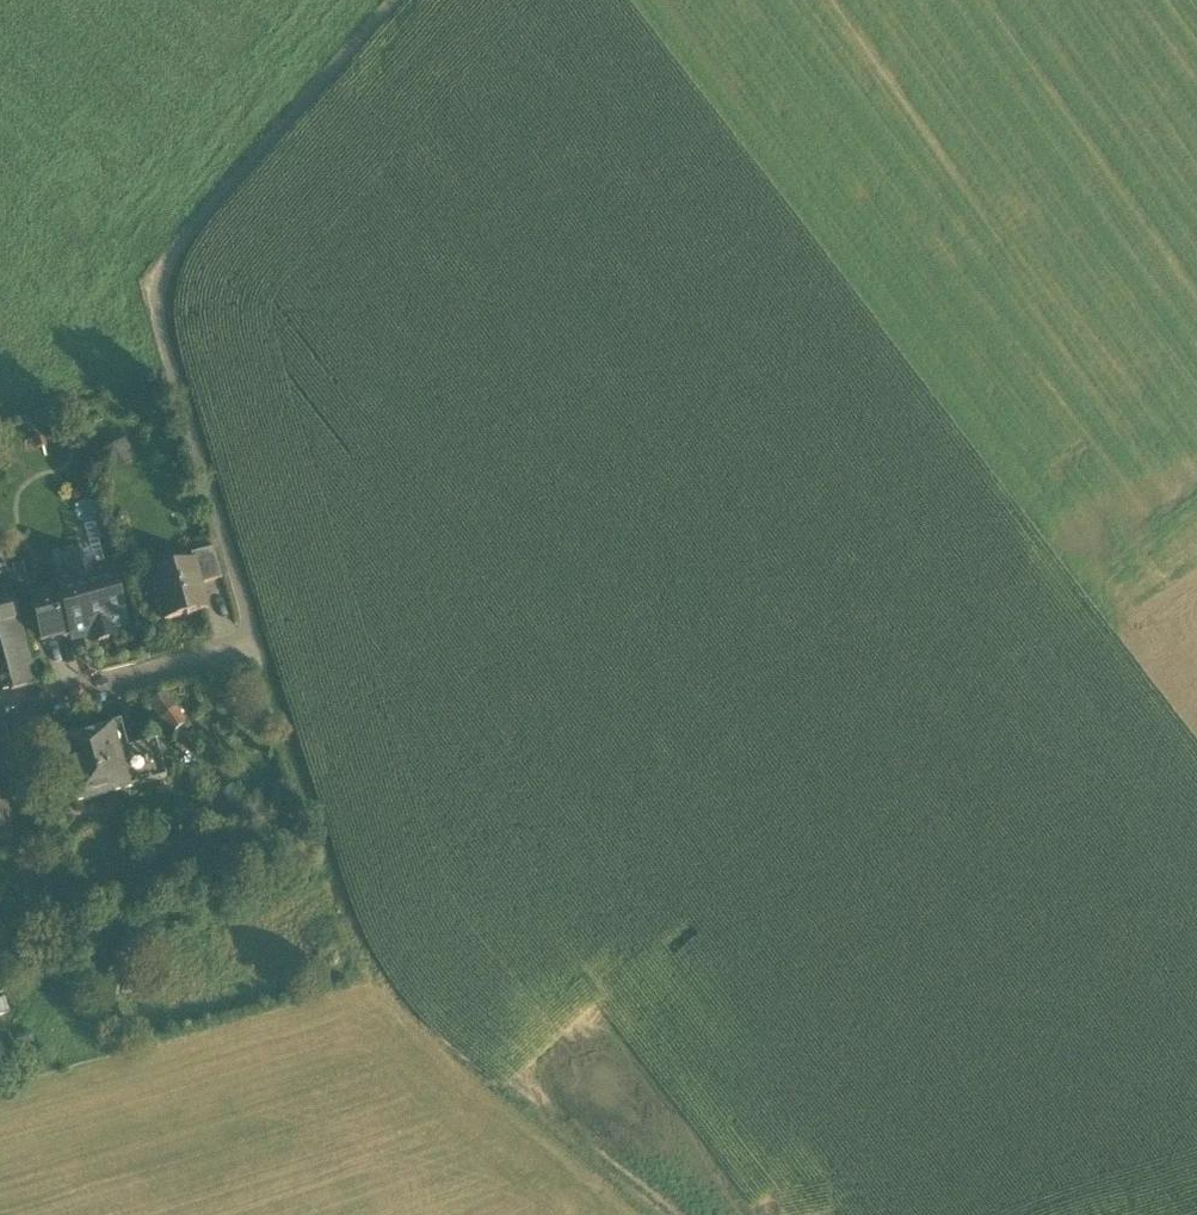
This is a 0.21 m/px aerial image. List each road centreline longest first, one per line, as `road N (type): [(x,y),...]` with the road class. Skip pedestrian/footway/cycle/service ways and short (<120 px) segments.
road 1 (track): [(395,0),(146,281),(356,977)]
road 2 (residential): [(0,714),(253,642)]

